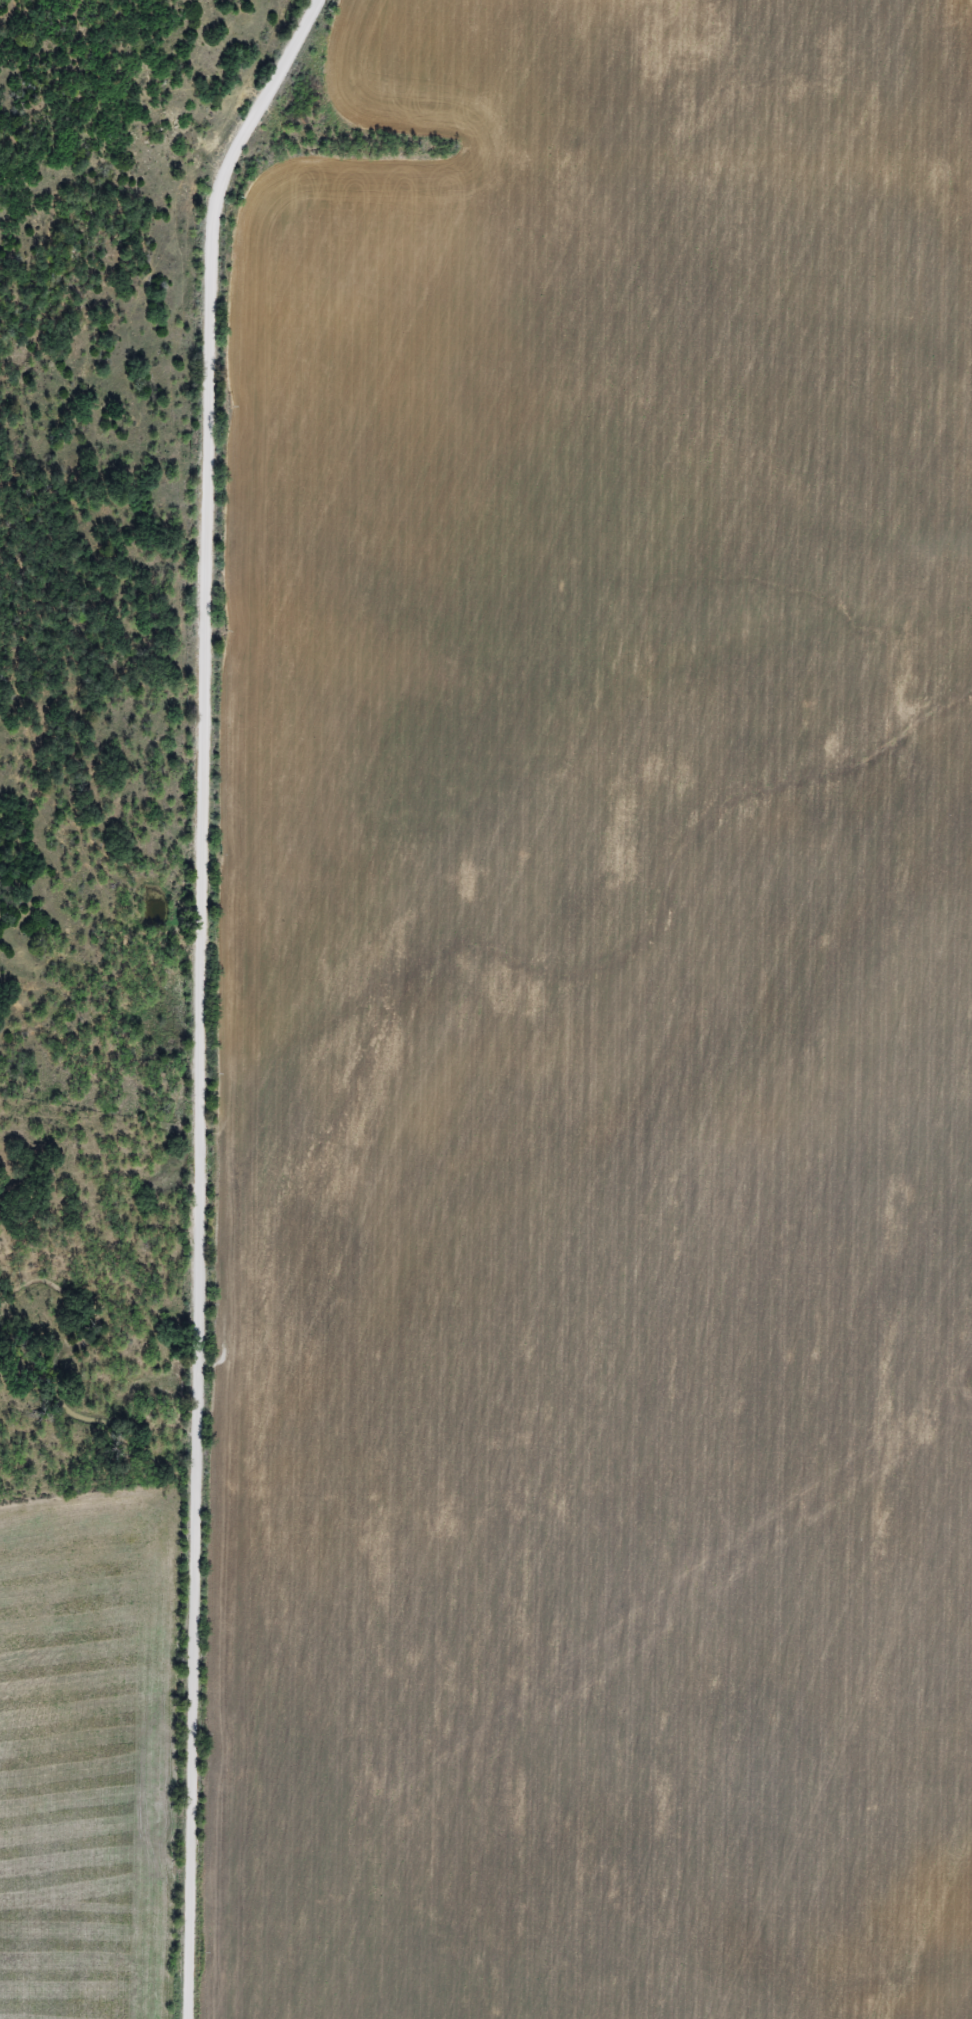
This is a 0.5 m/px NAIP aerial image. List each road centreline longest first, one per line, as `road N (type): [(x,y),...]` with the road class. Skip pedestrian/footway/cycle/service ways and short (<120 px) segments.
road 1 (residential): [(193,2018),(210,265),(321,0)]

